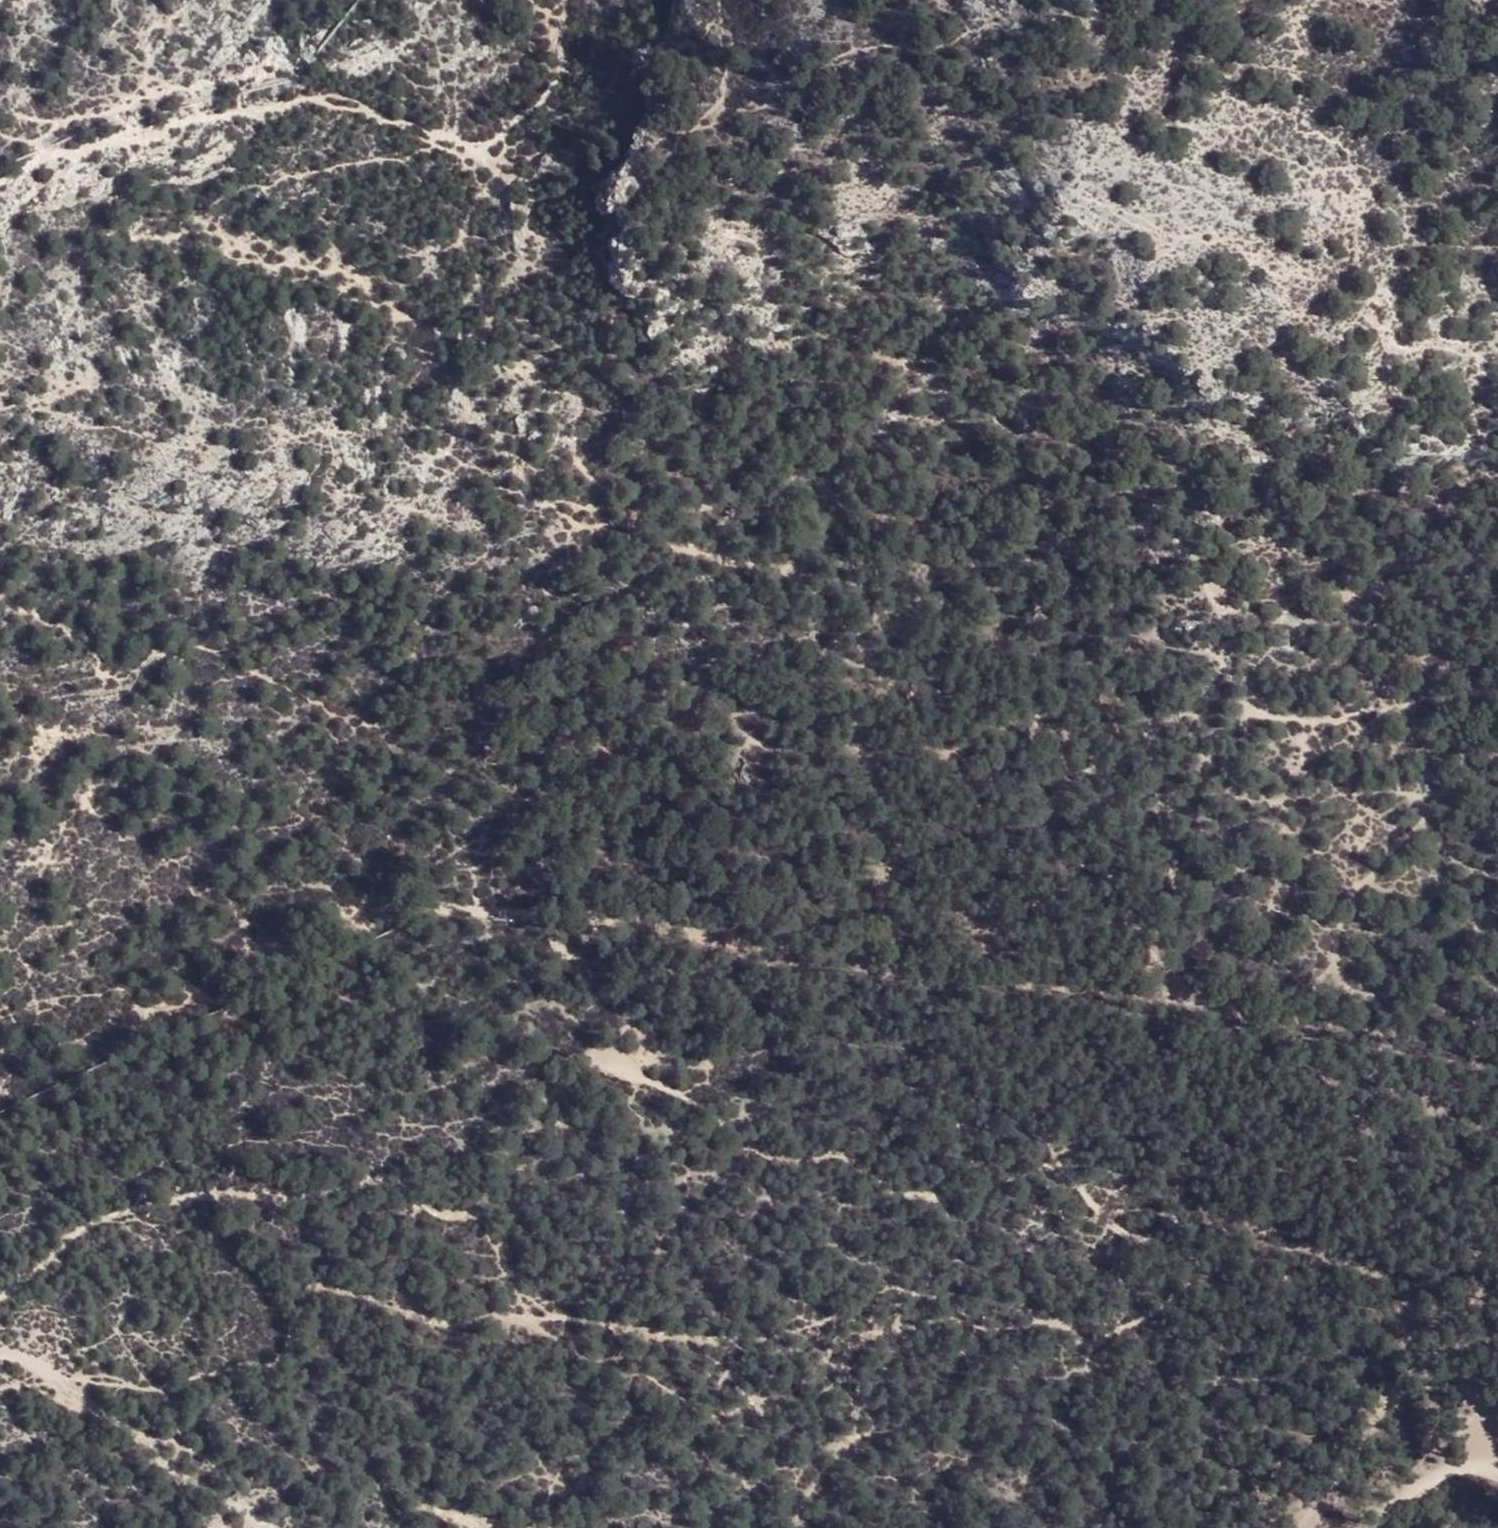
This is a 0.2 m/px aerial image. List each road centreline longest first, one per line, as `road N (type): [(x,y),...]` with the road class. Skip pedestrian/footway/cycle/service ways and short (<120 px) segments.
road 1 (track): [(1497,1476),(1443,1478),(1368,1527)]

